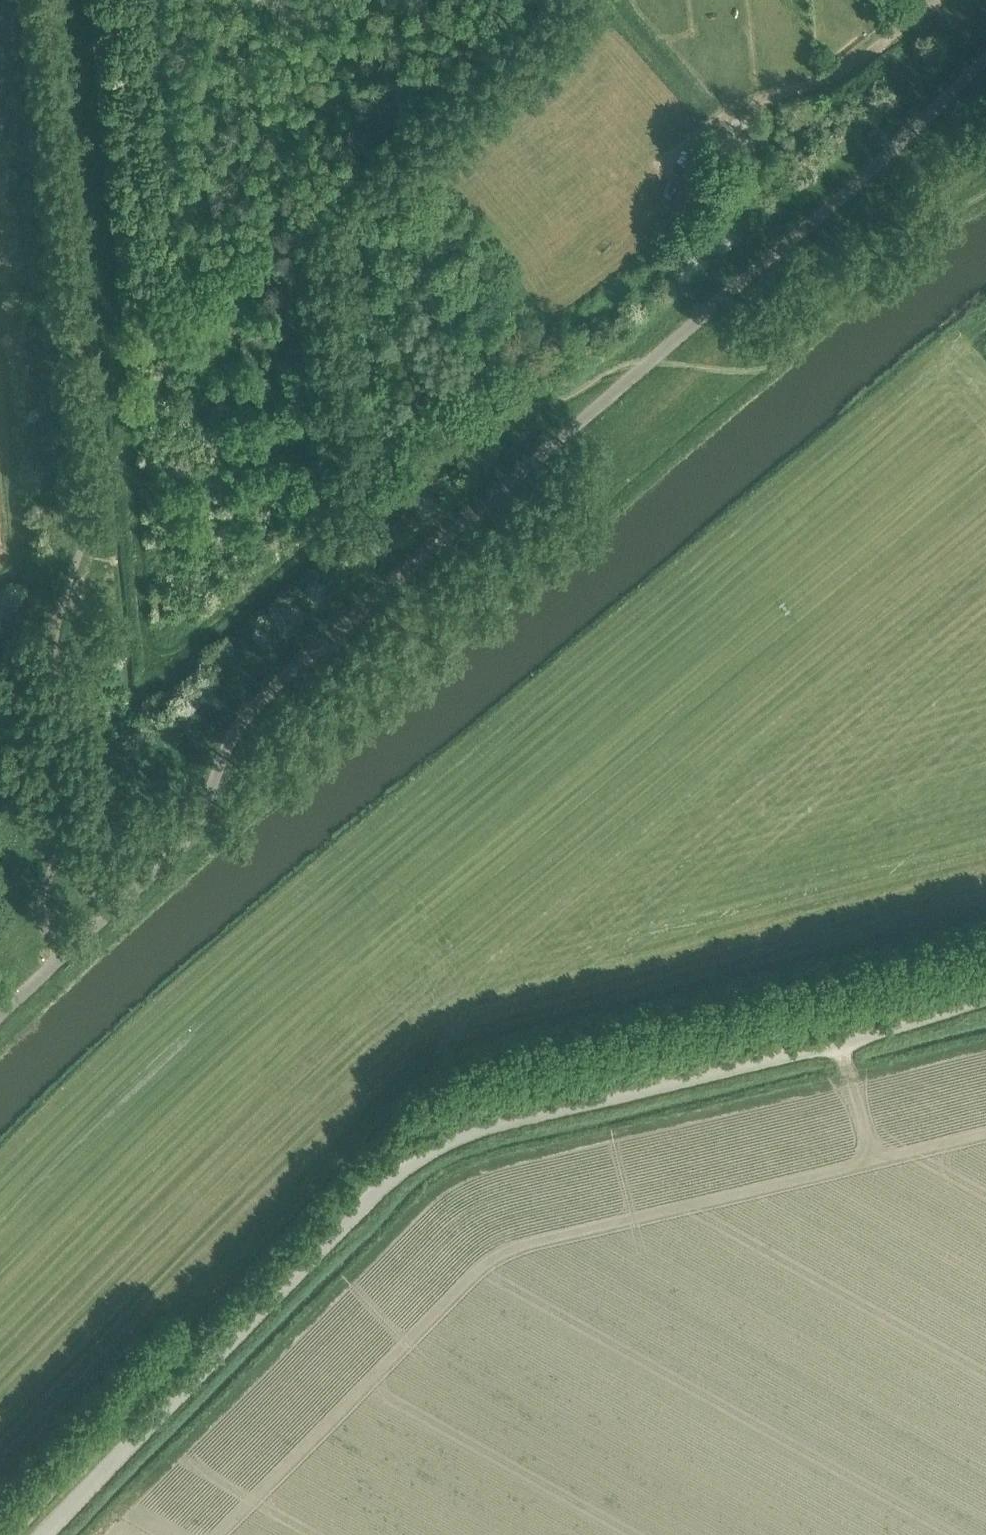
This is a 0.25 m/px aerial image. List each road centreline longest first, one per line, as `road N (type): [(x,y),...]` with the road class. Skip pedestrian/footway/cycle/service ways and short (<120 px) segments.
road 1 (tertiary): [(985,995),(464,1129),(426,1151),(34,1534)]
road 2 (unclassified): [(664,164),(730,110),(863,57),(932,0)]

